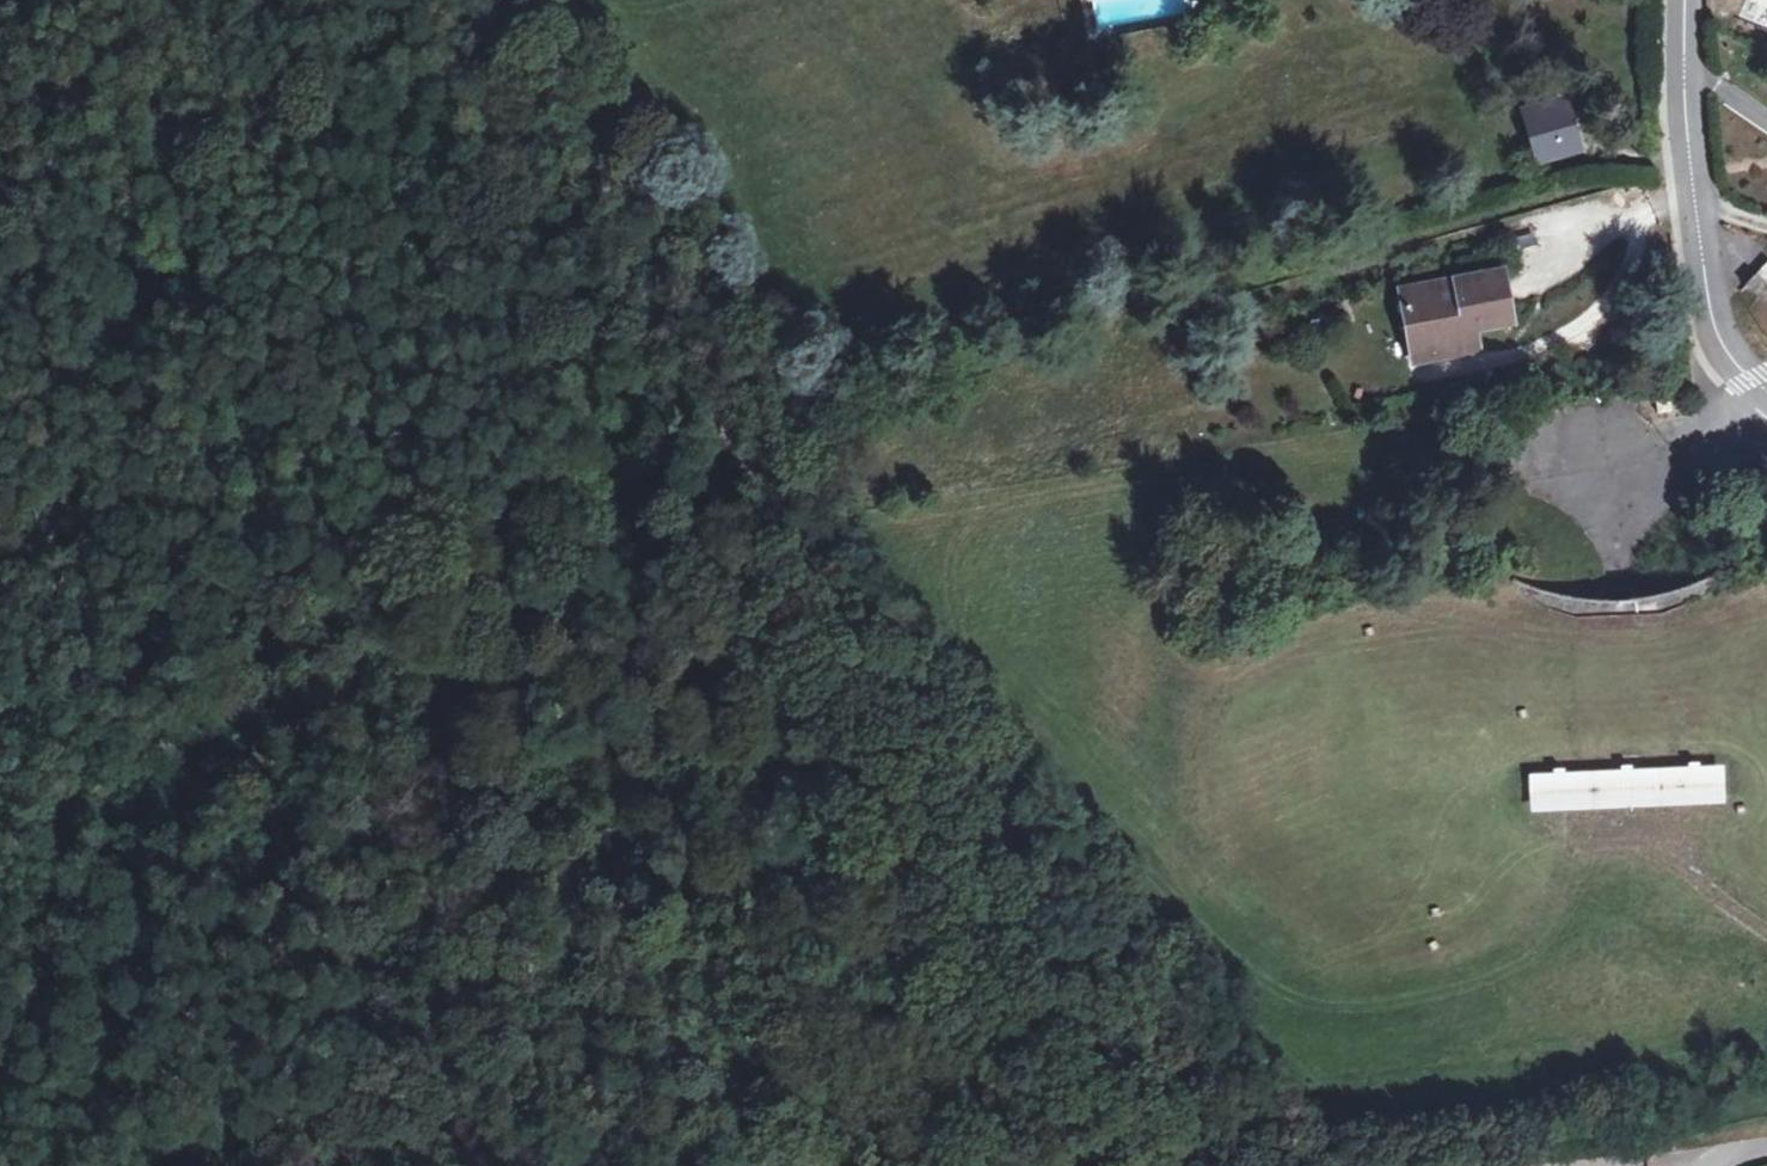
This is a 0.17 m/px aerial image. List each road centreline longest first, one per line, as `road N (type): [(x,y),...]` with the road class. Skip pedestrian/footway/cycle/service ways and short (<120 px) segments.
road 1 (track): [(366,0),(888,663),(1044,894),(1245,1165)]
road 2 (track): [(120,1165),(458,1116),(585,1122),(755,1165)]
road 3 (residential): [(1766,384),(1720,352),(1696,209),(1685,0)]
road 4 (track): [(0,1121),(58,1152),(117,1165)]

